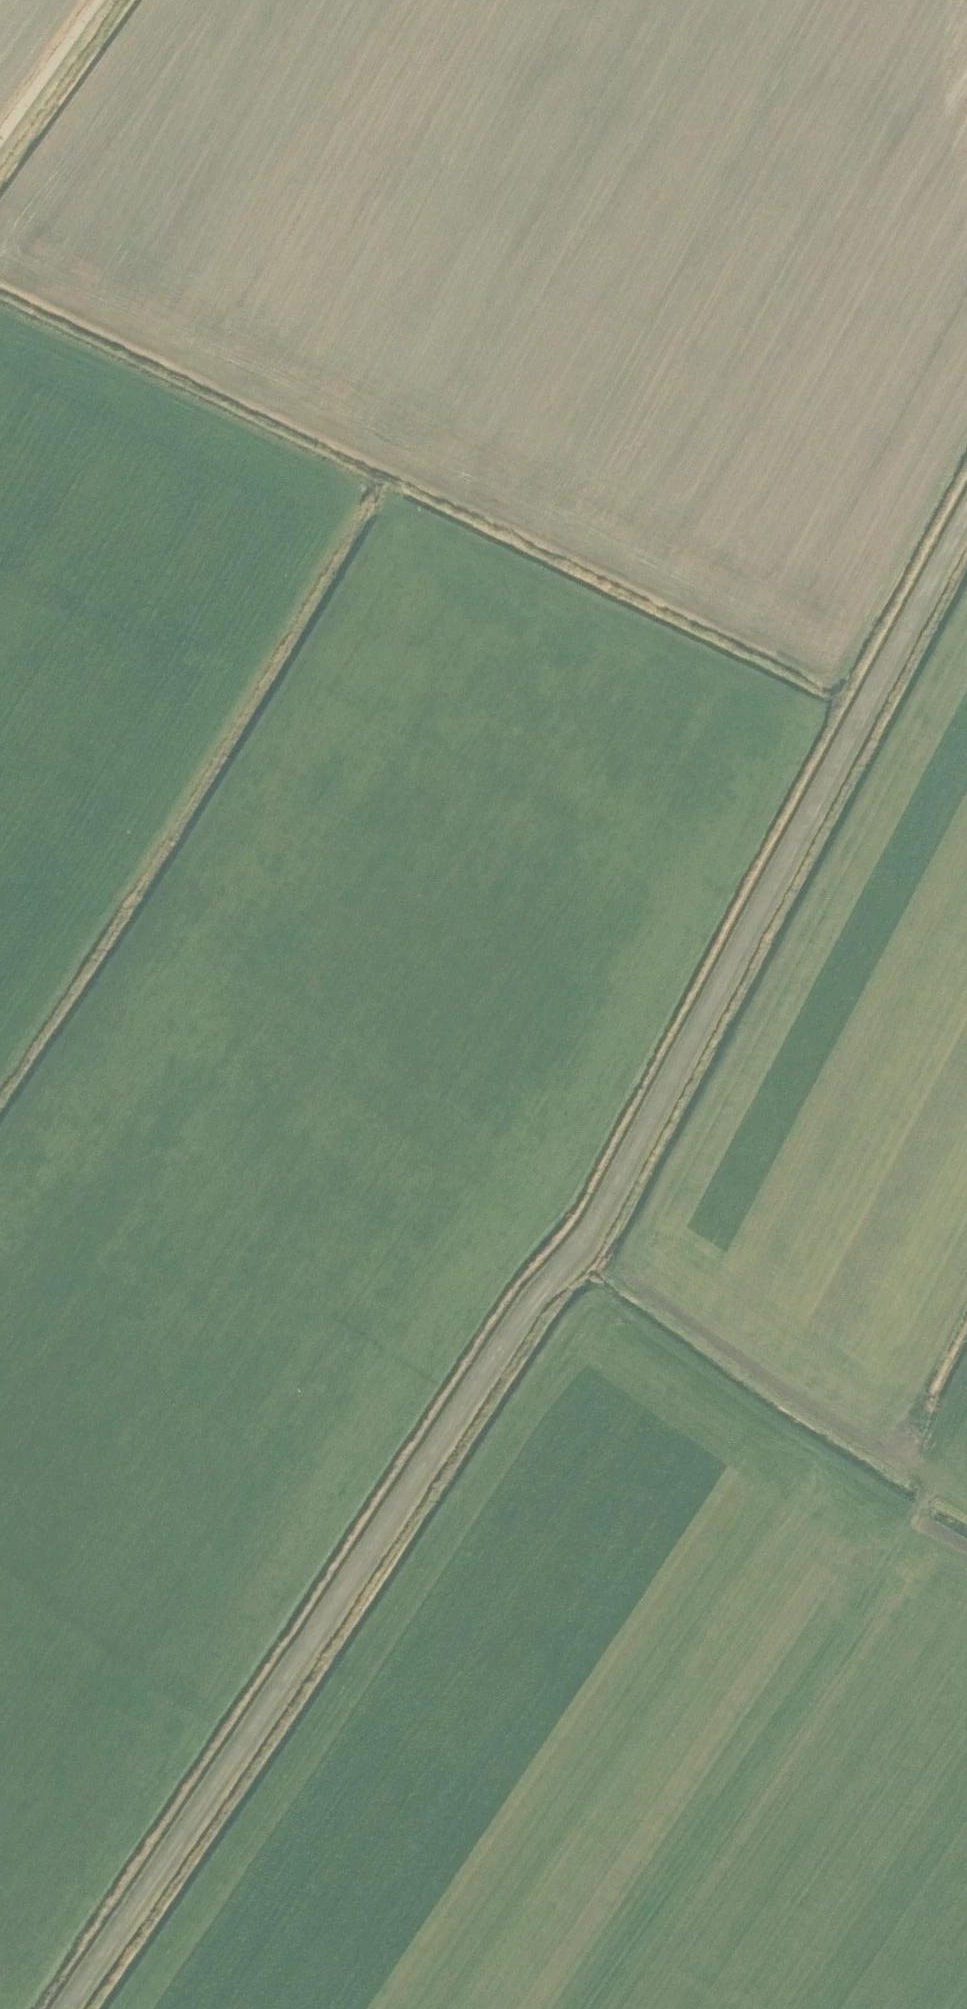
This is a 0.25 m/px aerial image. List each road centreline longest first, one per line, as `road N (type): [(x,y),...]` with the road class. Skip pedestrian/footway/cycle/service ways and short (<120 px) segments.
road 1 (track): [(0,141),(101,0)]

